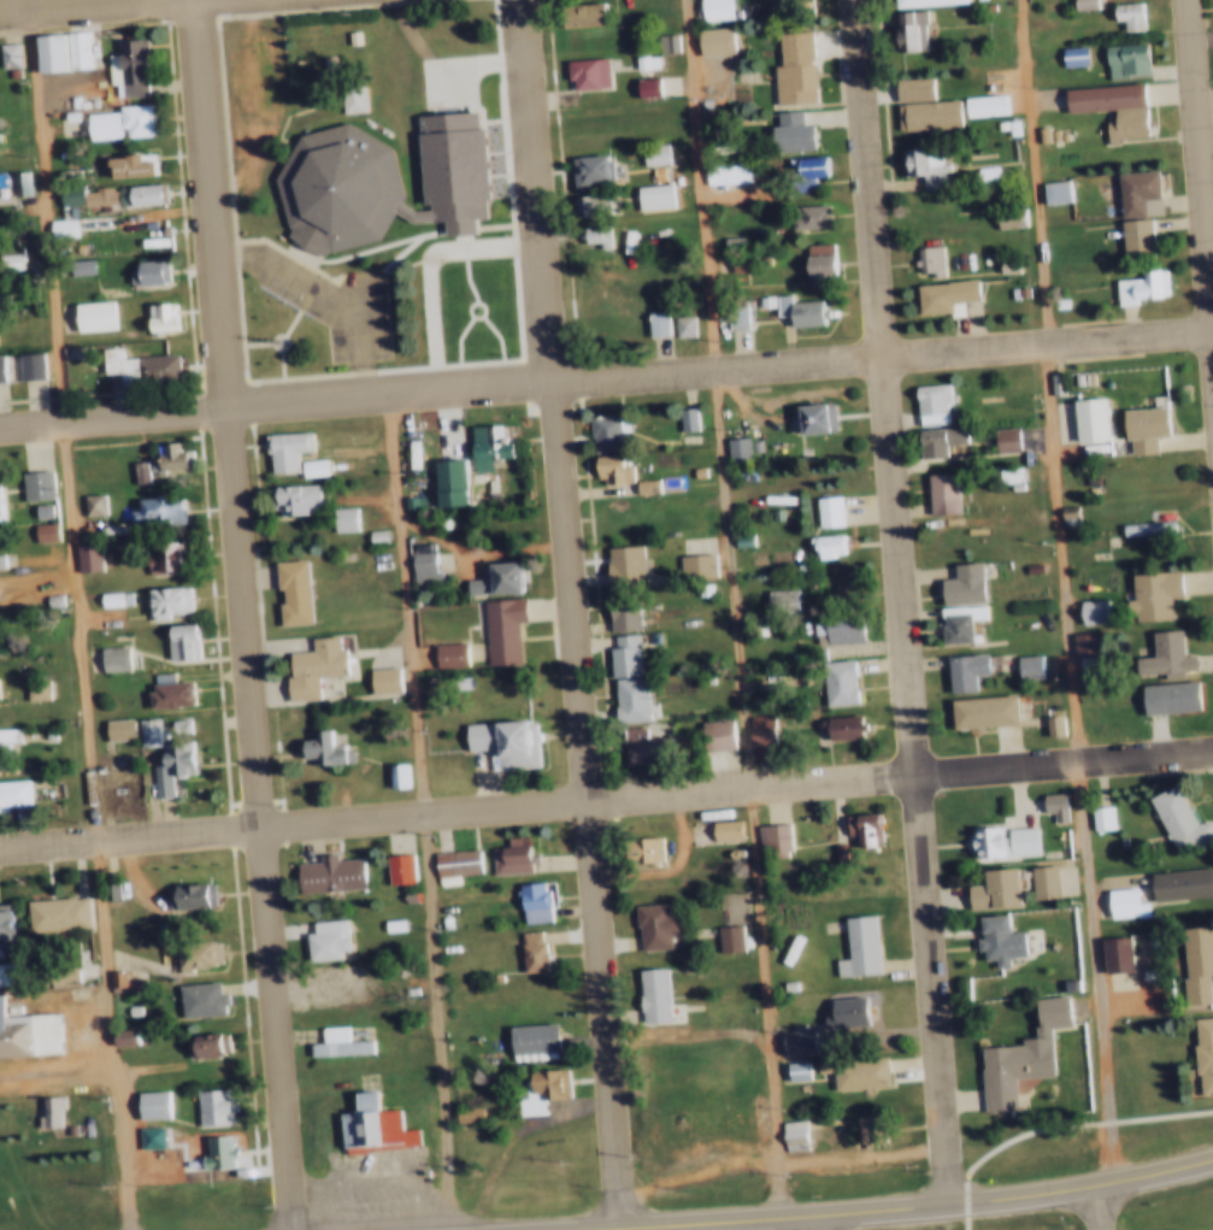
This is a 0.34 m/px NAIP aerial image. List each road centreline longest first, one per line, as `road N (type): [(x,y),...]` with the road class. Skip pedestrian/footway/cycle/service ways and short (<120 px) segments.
road 1 (residential): [(291,1229),(197,0)]
road 2 (residential): [(625,1226),(522,0)]
road 3 (residential): [(0,854),(1212,742)]
road 4 (residential): [(0,430),(1212,330)]
road 5 (residential): [(954,1200),(854,0)]
road 6 (secondary): [(580,1229),(1017,1195),(1212,1163)]
road 7 (residential): [(1212,330),(1189,0)]

